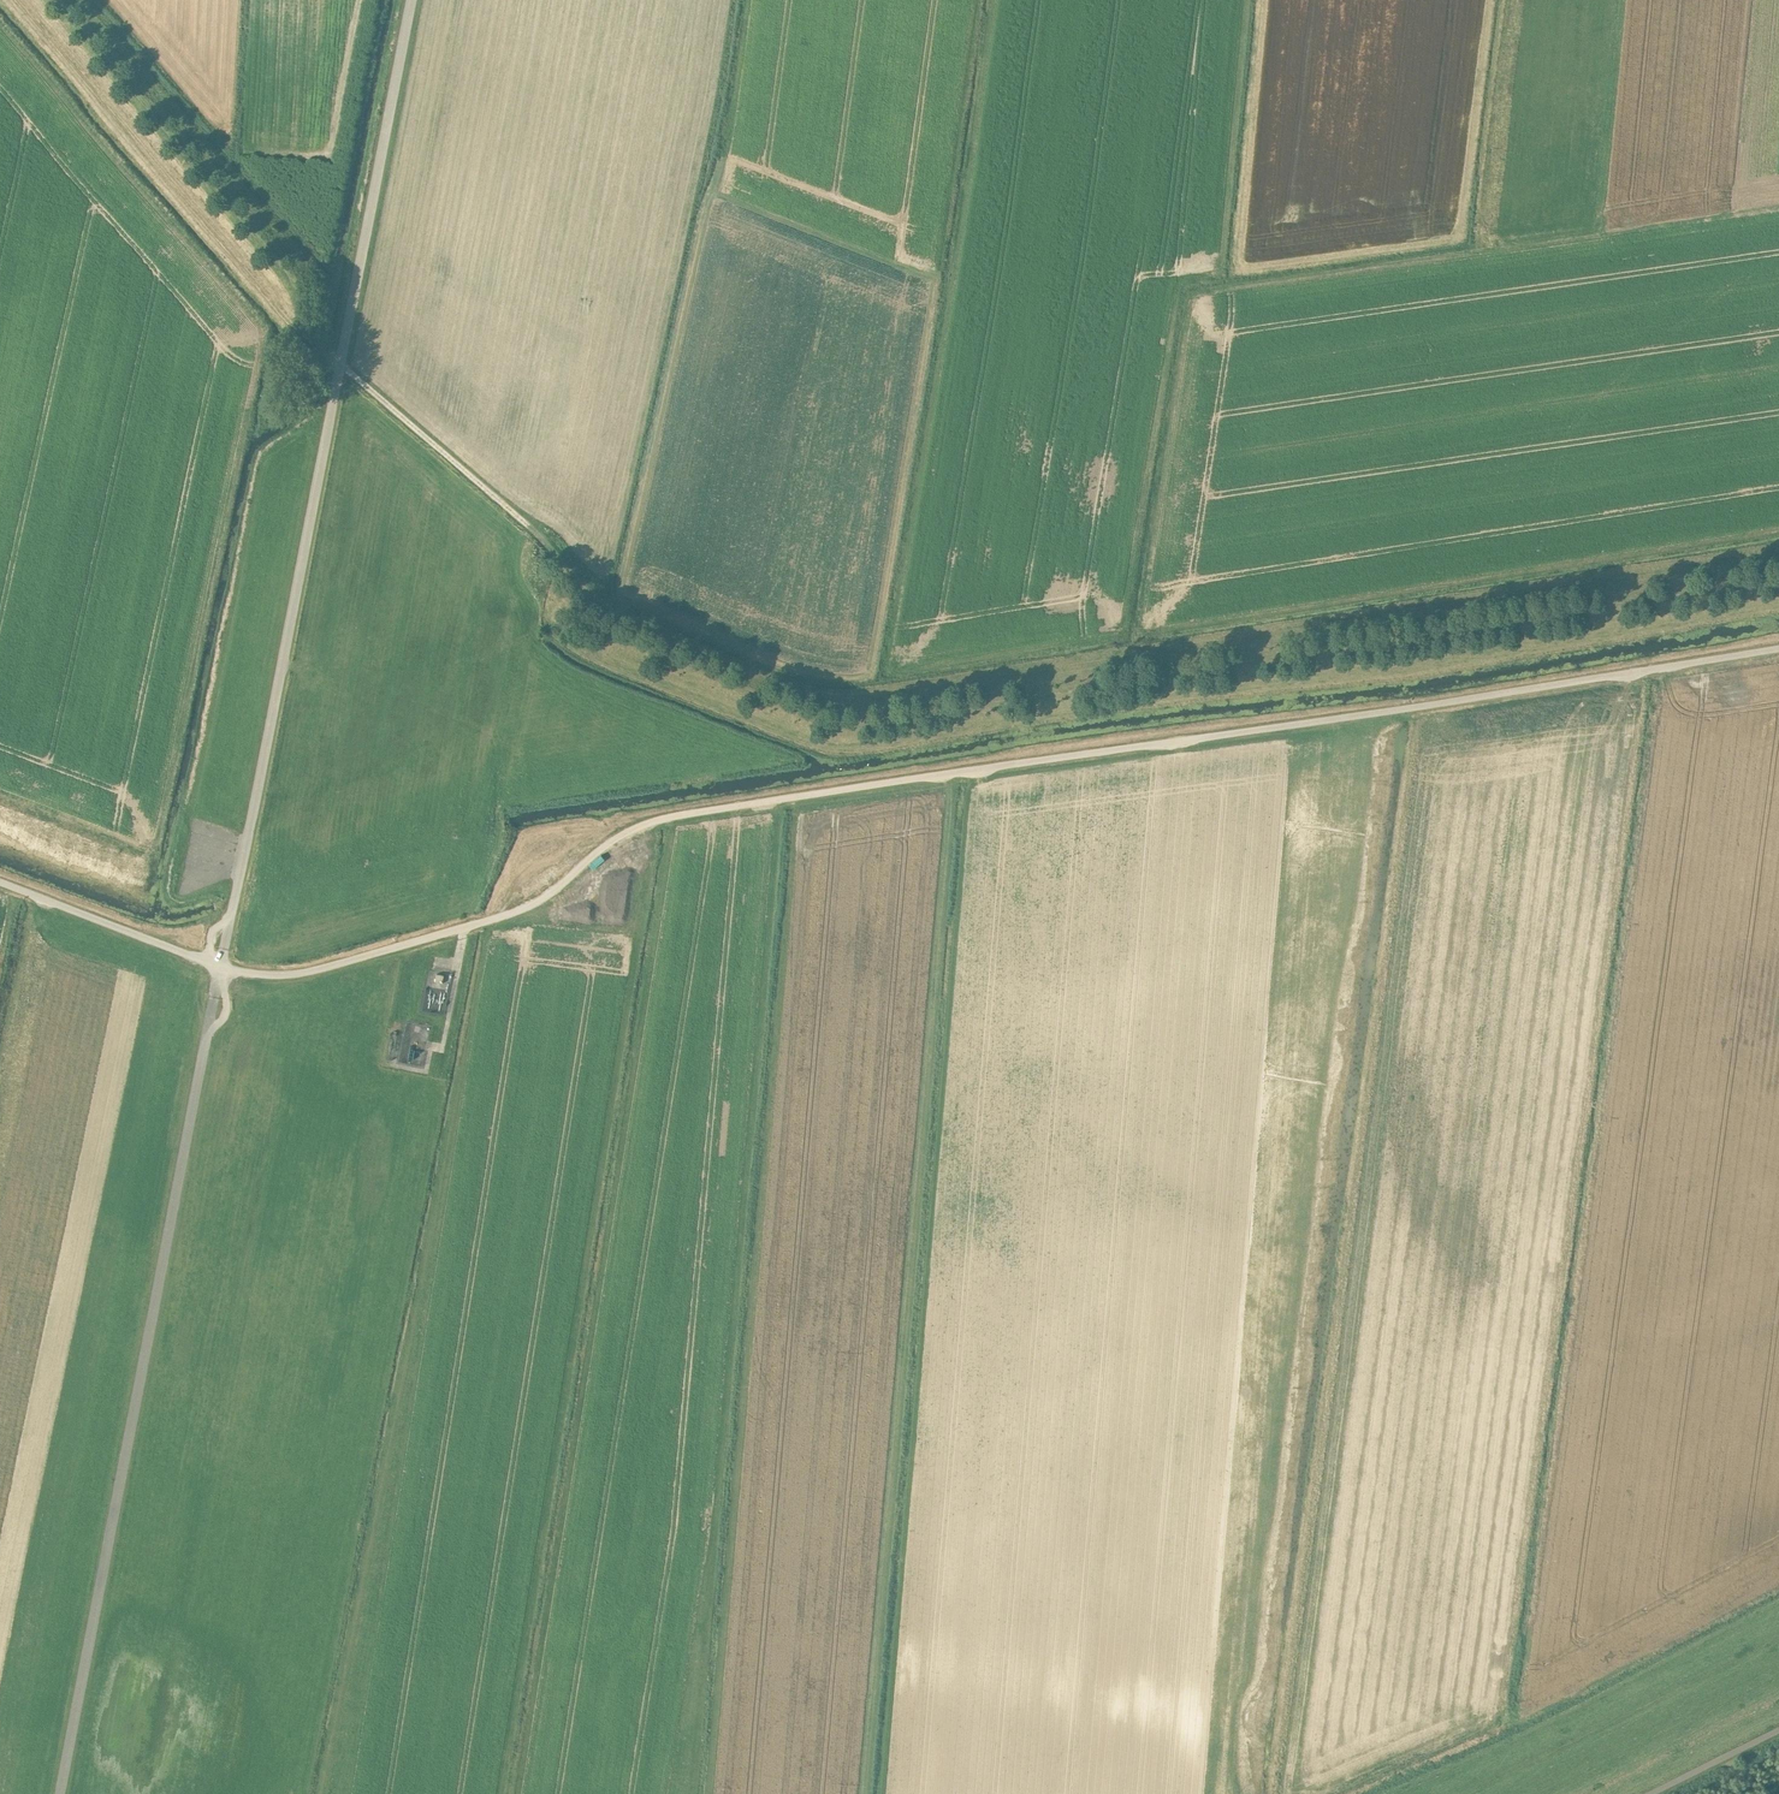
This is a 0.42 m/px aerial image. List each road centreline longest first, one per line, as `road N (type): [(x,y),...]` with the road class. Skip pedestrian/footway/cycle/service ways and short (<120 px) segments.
road 1 (unclassified): [(221,966),(301,973),(513,913),(620,835),(671,816),(1778,648)]
road 2 (track): [(524,523),(548,615),(587,652),(838,746),(1388,672),(1778,607)]
road 3 (track): [(633,621),(783,686),(851,701),(1778,554)]
road 4 (track): [(287,321),(15,0)]
road 5 (track): [(1464,1793),(1778,1638)]
road 6 (track): [(340,364),(524,523)]
road 7 (unclassified): [(221,966),(0,883)]
road 8 (track): [(524,523),(599,606),(612,611),(625,598)]

